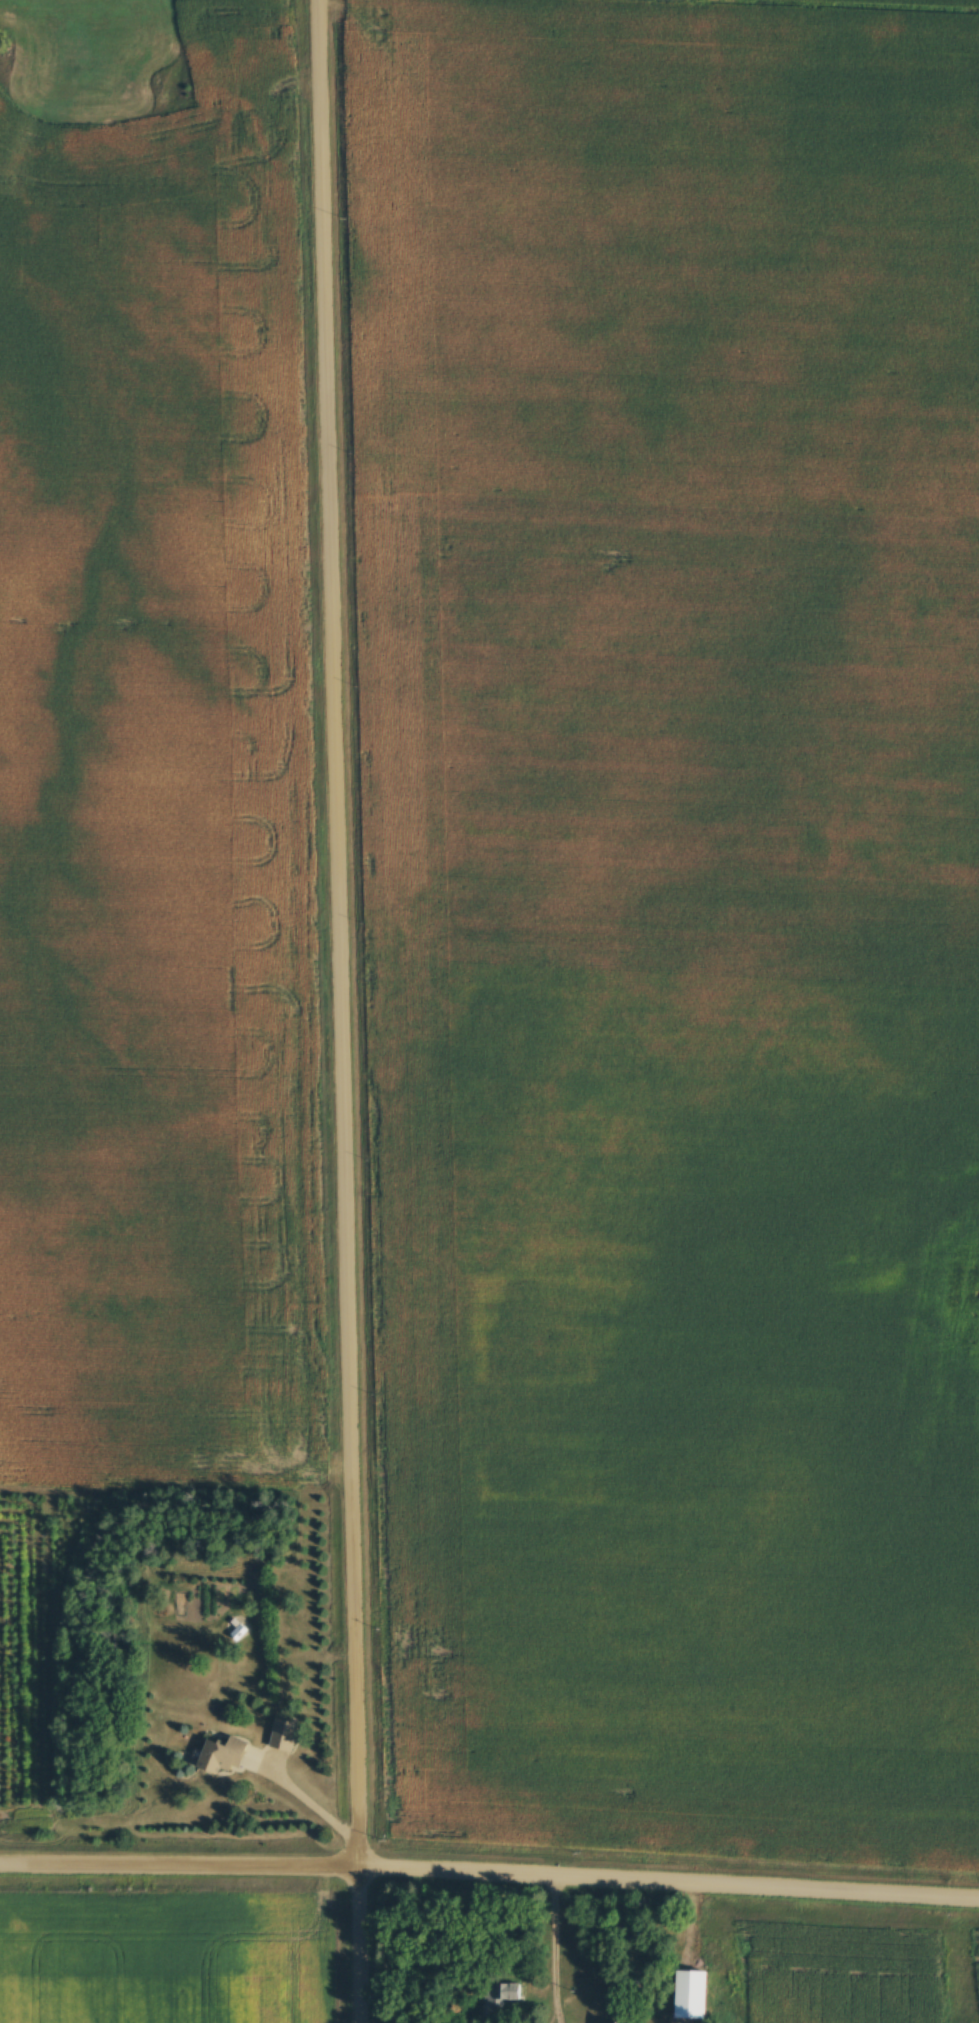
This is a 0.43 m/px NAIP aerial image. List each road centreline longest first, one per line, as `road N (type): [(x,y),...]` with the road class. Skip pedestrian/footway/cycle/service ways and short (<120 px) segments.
road 1 (residential): [(359,2022),(318,0)]
road 2 (residential): [(0,1864),(358,1866),(978,1899)]

